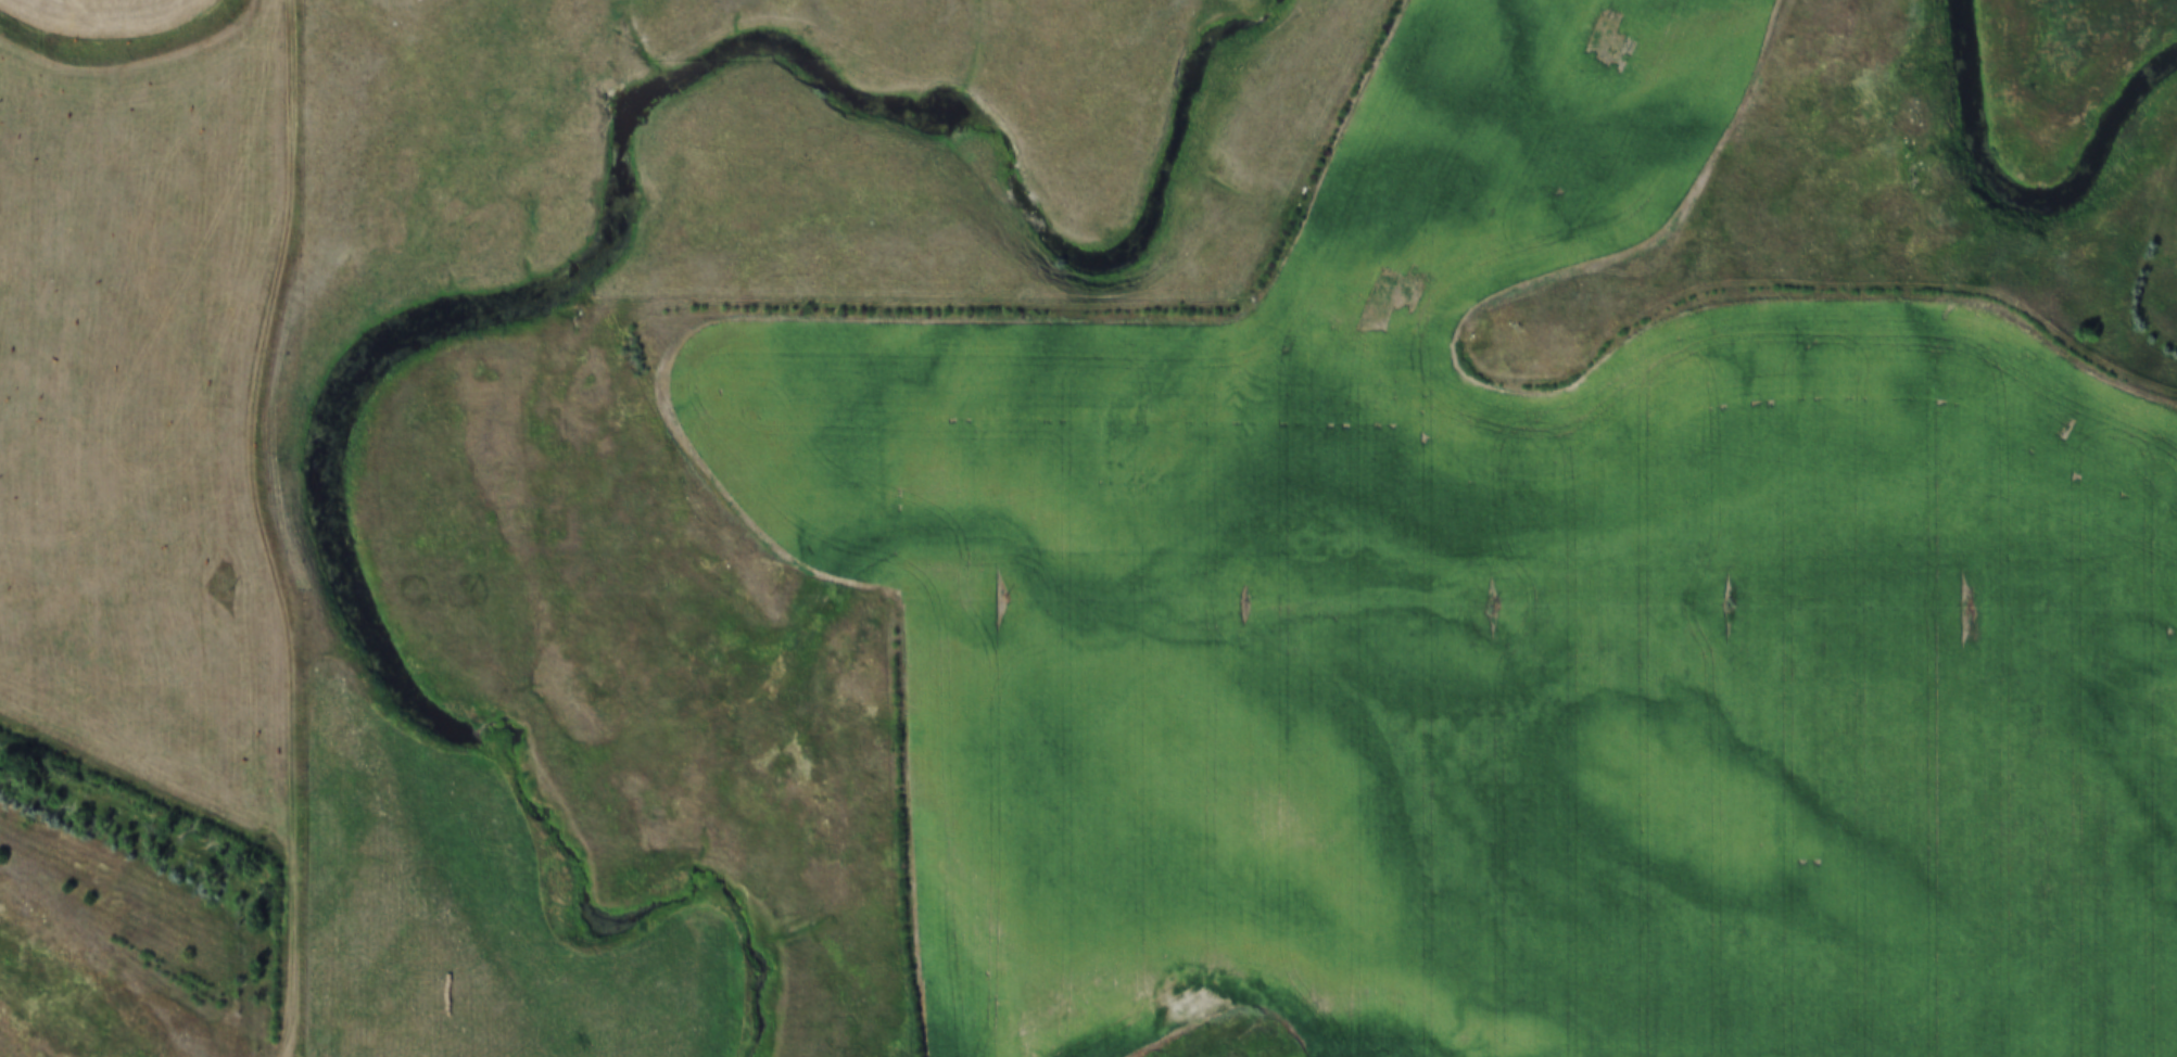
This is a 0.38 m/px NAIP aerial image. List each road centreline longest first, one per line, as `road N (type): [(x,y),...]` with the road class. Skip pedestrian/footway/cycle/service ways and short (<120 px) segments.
road 1 (track): [(286,1056),(295,1027),(292,863)]

